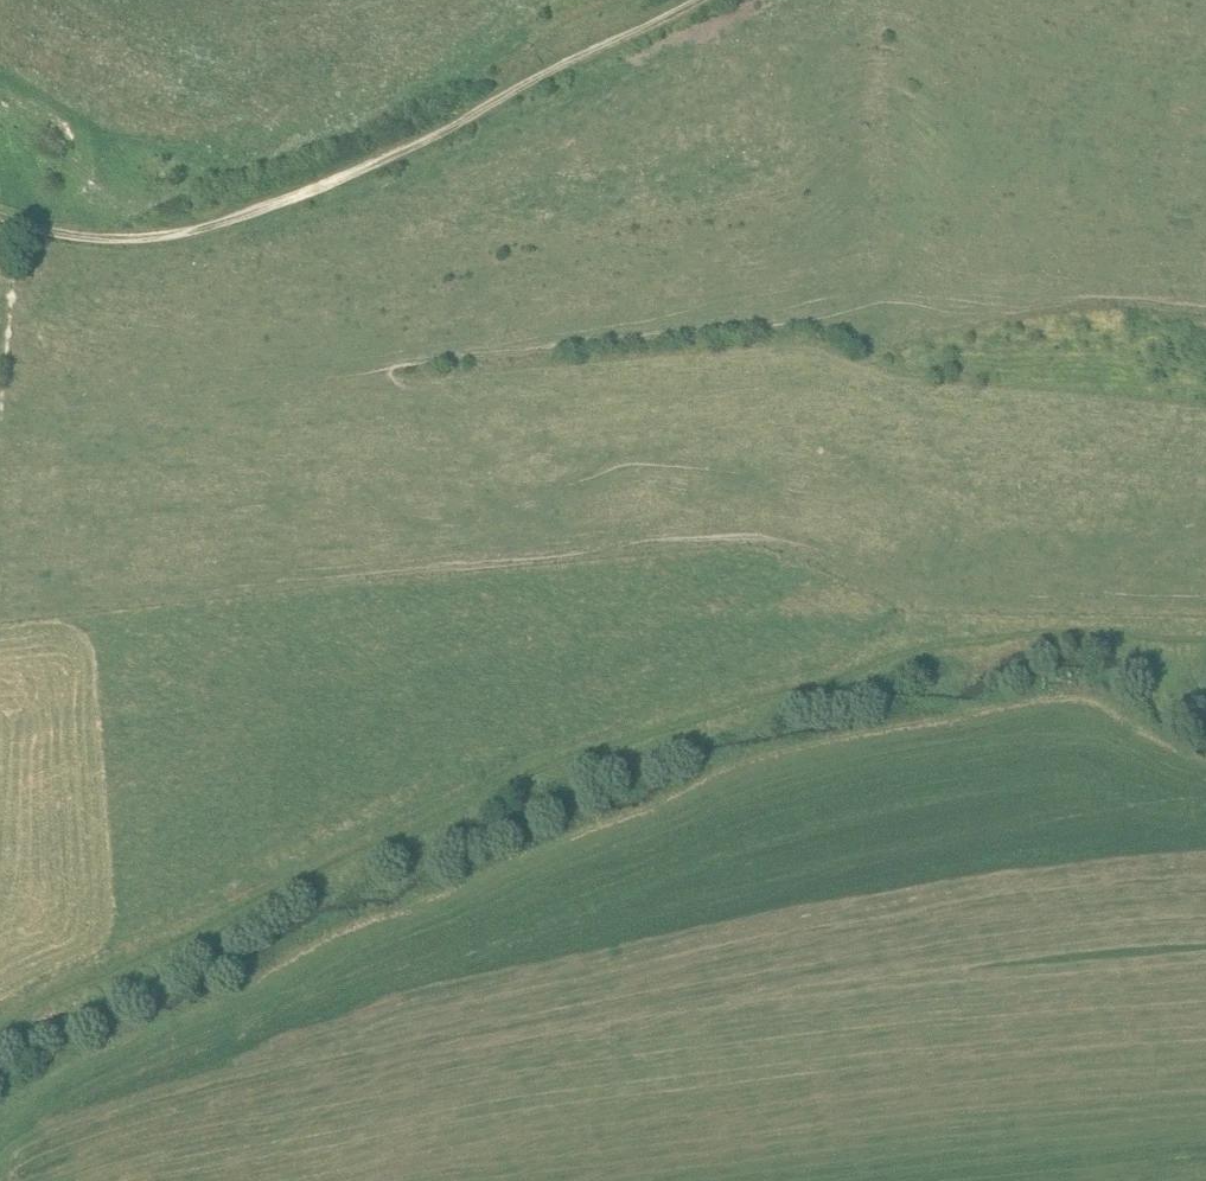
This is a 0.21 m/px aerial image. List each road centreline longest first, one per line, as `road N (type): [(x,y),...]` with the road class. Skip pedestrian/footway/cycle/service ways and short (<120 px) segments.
road 1 (track): [(0,215),(56,232),(115,236),(230,218),(409,146),(695,0)]

